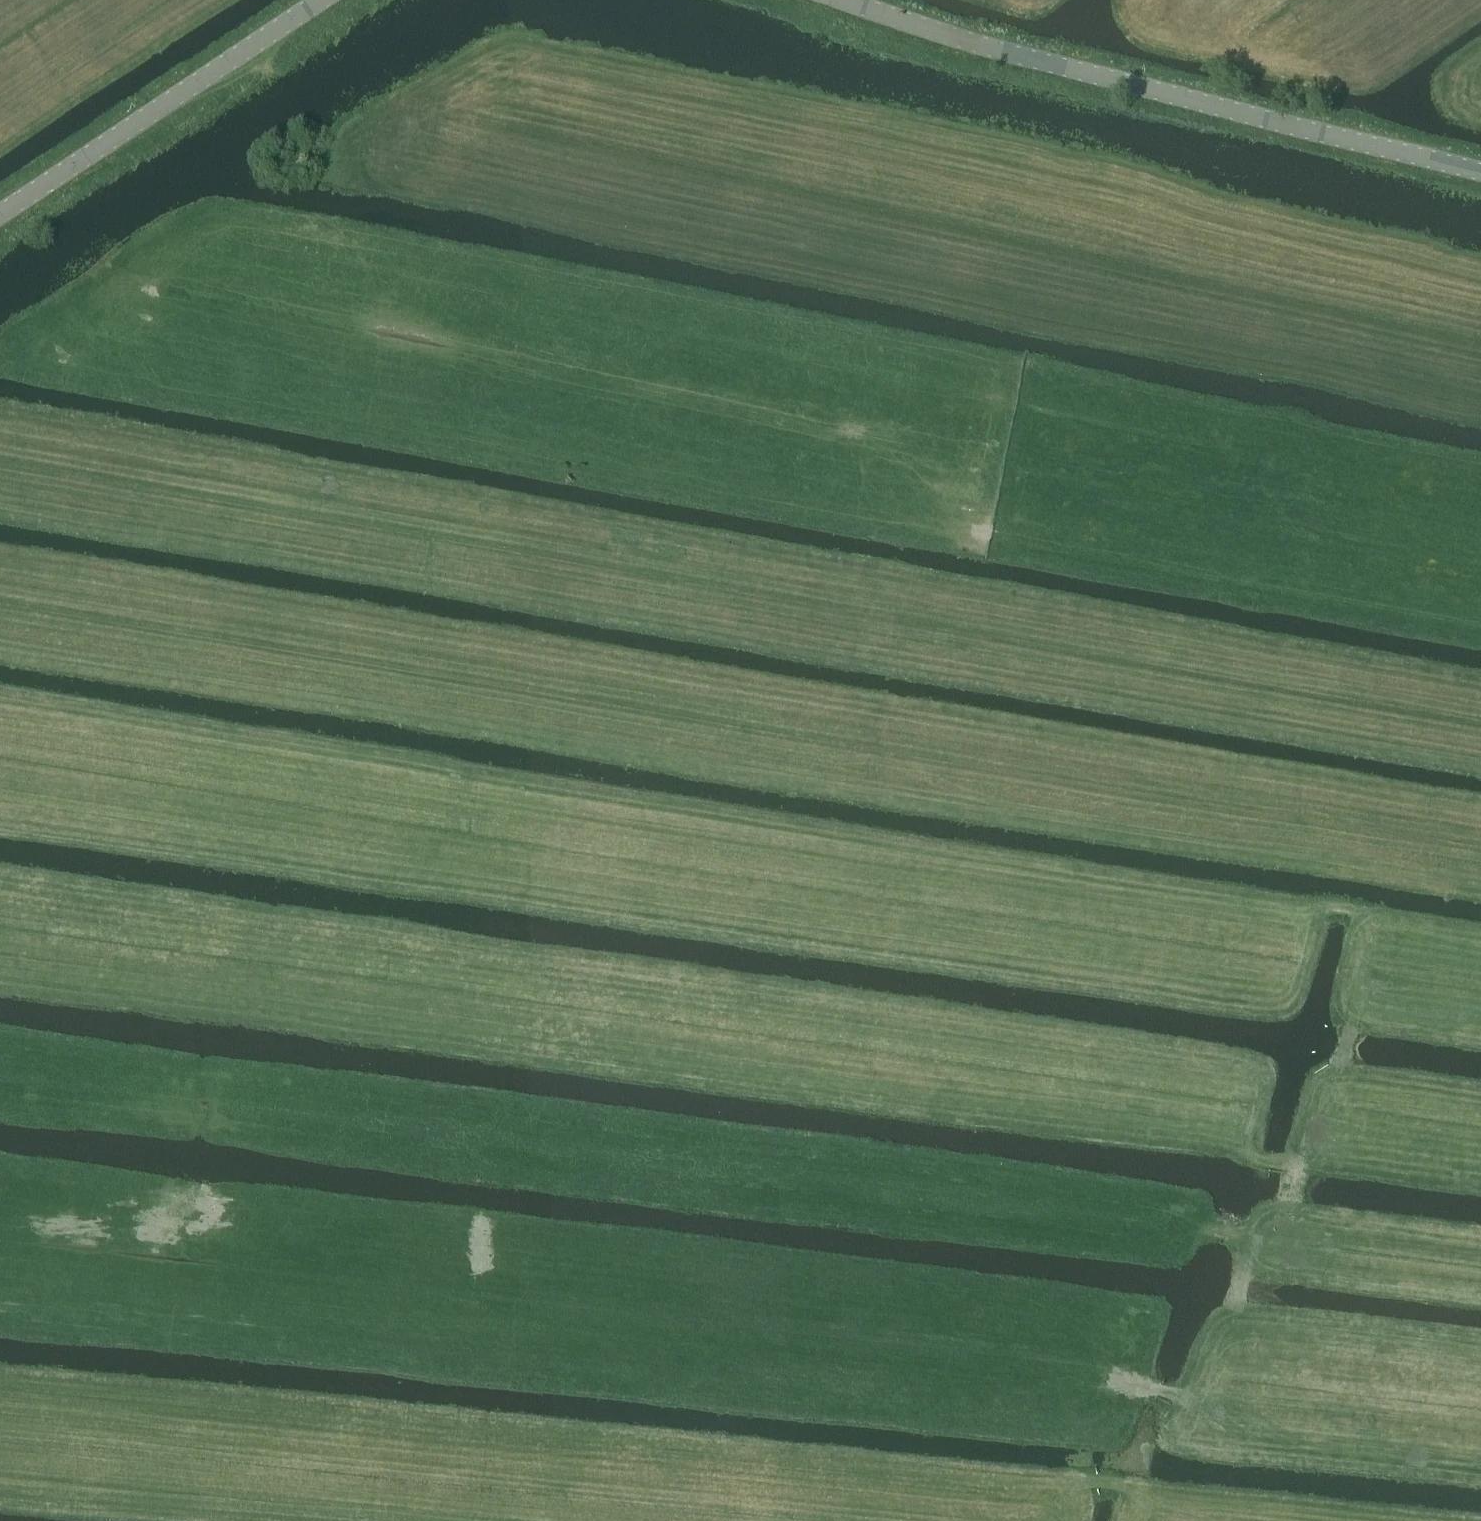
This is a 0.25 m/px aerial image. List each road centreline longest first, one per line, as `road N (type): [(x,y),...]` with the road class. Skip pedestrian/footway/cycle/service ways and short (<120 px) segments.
road 1 (tertiary): [(849,0),(1142,90),(1480,174)]
road 2 (tertiary): [(0,213),(317,0)]

